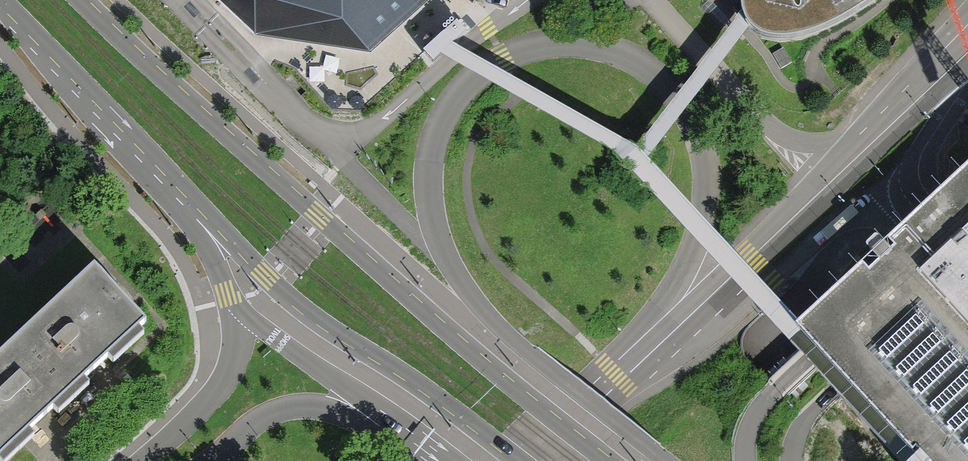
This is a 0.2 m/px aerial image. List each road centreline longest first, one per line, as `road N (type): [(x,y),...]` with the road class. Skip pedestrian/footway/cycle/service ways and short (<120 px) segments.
road 1 (primary): [(607,460),(468,349),(83,0)]
road 2 (primary): [(0,3),(314,318),(520,460)]
road 3 (unclassified): [(912,101),(533,460)]

